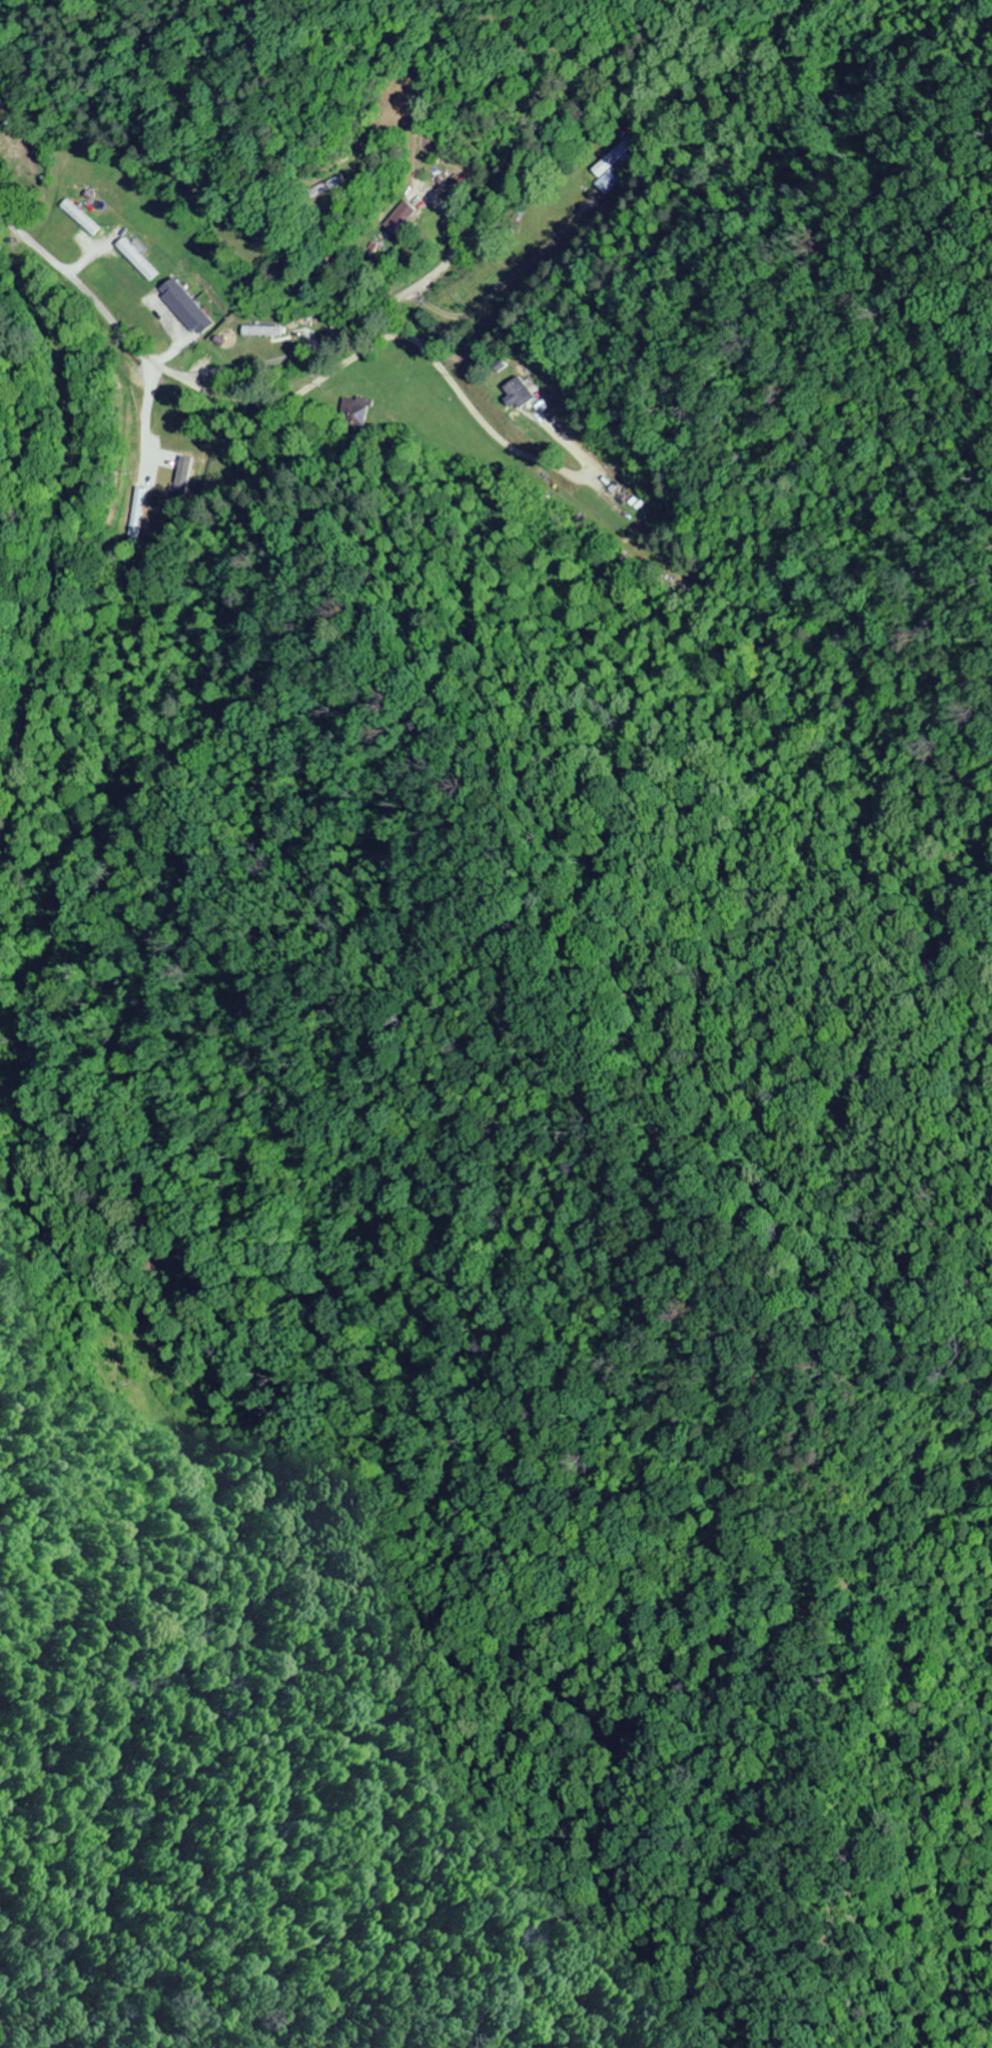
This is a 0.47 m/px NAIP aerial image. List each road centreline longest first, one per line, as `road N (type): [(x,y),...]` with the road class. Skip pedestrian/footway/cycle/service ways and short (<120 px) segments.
road 1 (residential): [(0,213),(143,353),(215,391),(278,394),(391,329),(426,356)]

